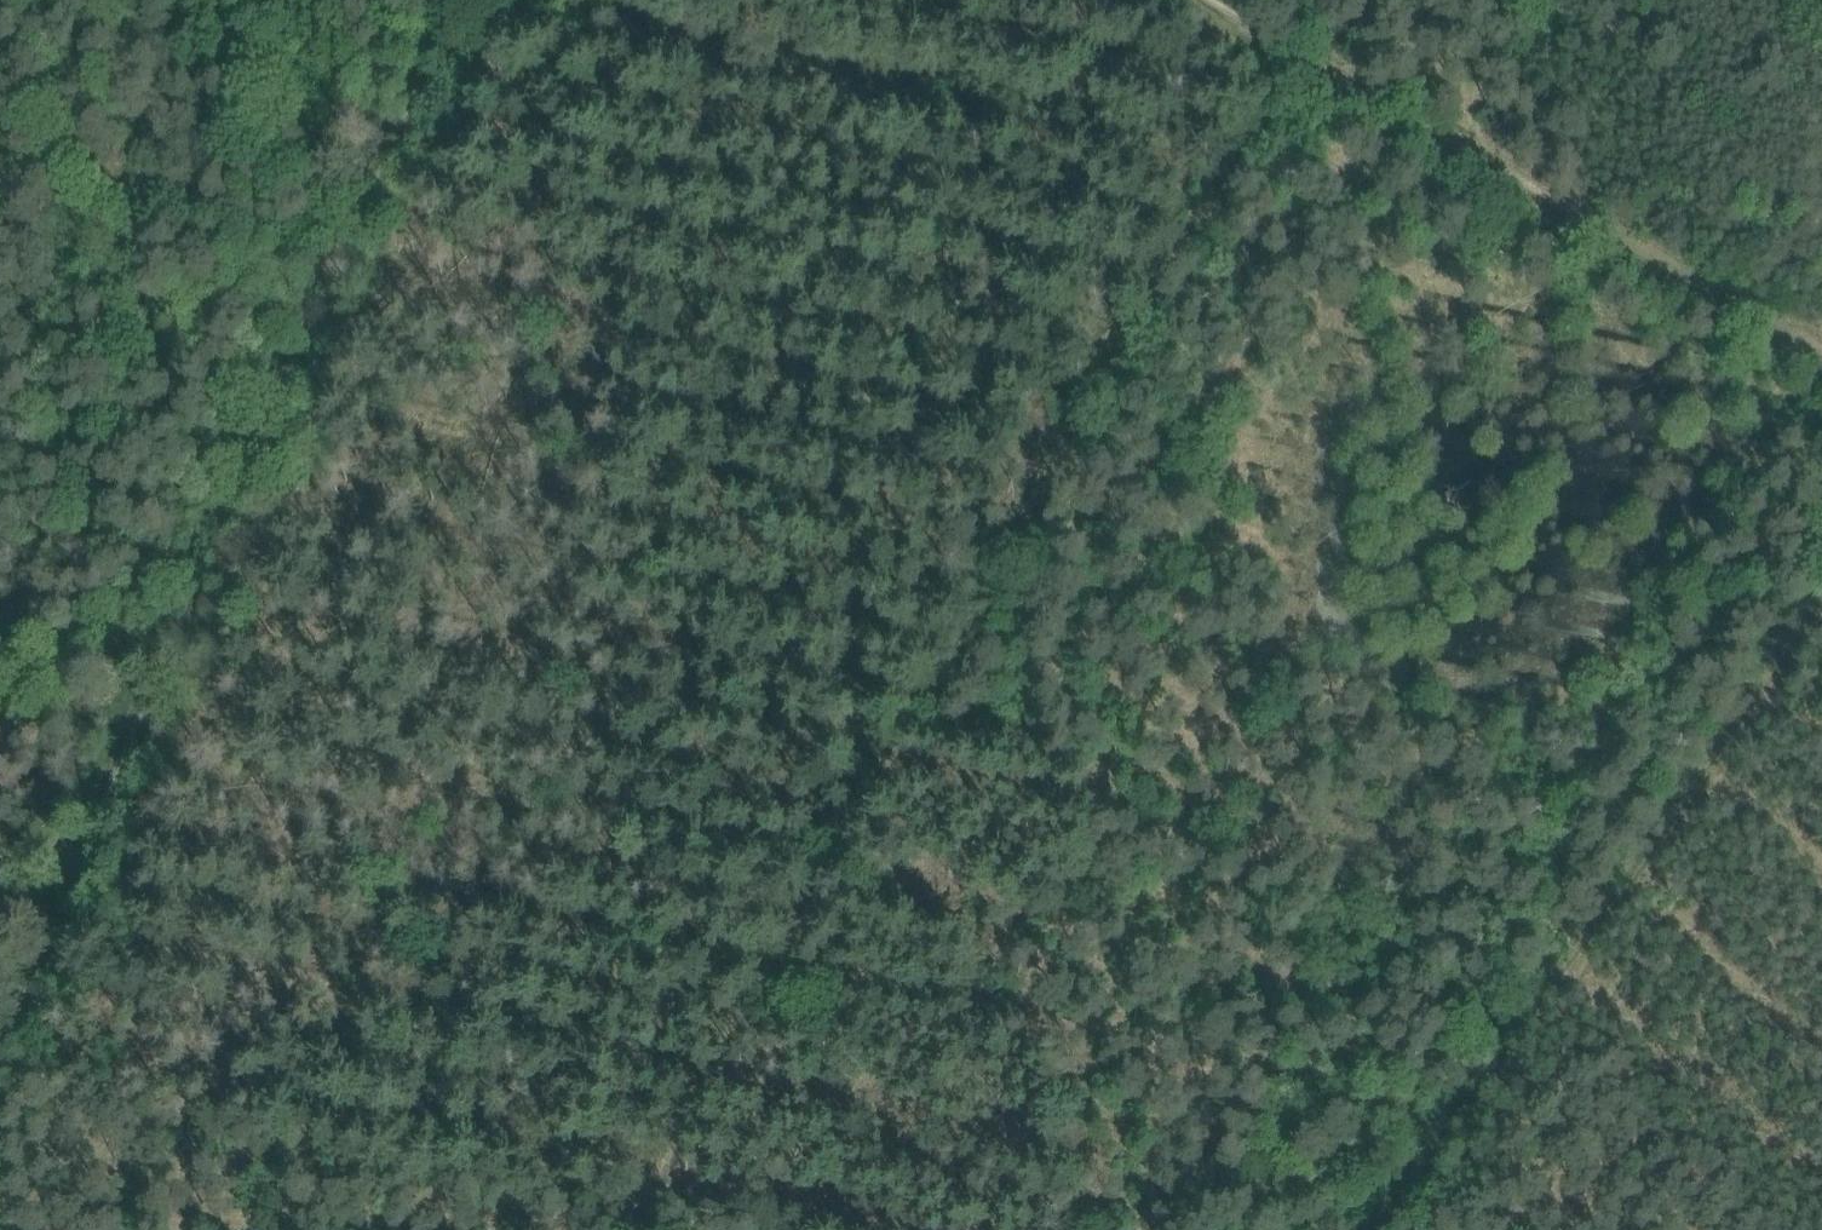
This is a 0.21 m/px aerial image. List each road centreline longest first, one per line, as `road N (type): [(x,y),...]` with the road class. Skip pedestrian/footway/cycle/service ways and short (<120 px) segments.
road 1 (track): [(0,1061),(452,0)]
road 2 (track): [(1240,0),(1821,354)]

